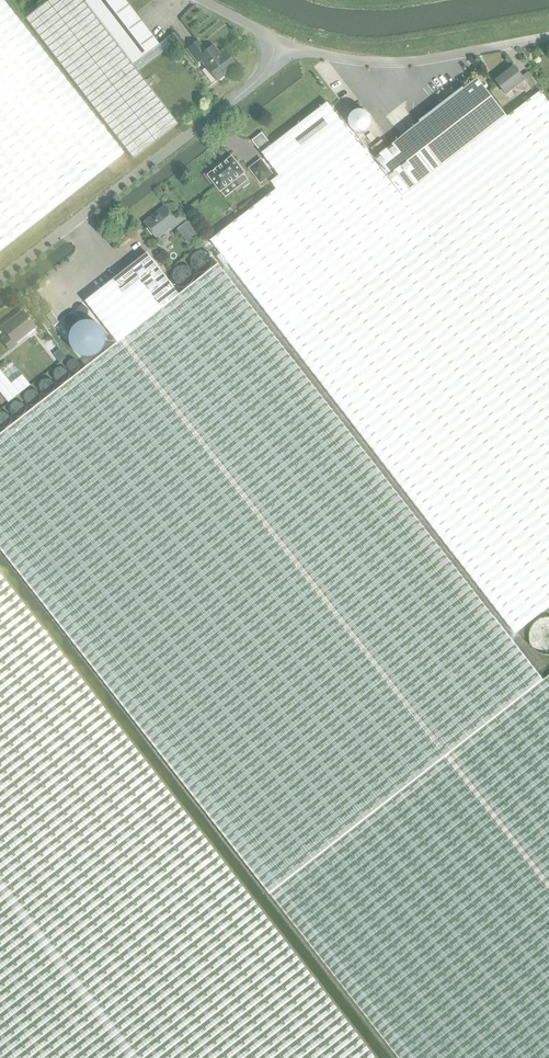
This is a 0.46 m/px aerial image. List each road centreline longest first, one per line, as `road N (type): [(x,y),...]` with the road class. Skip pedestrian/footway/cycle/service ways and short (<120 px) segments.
road 1 (unclassified): [(281,41),(255,82),(0,279)]
road 2 (unclassified): [(281,41),(401,64),(548,38)]

